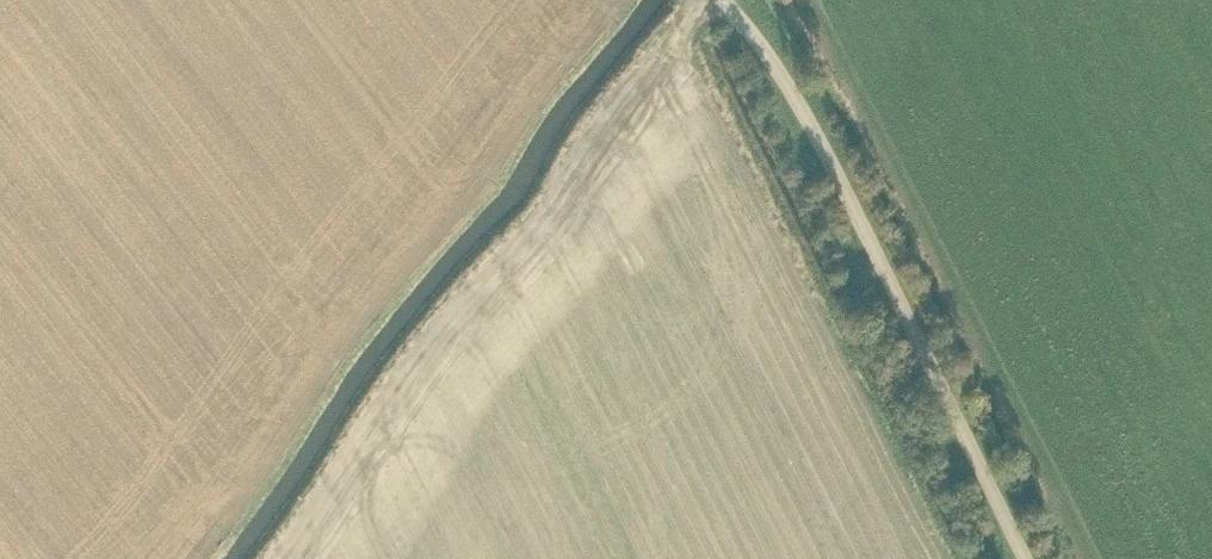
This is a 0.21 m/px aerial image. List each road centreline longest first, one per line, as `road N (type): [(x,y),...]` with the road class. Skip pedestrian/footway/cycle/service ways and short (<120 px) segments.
road 1 (unclassified): [(1023,558),(787,94),(716,0)]

